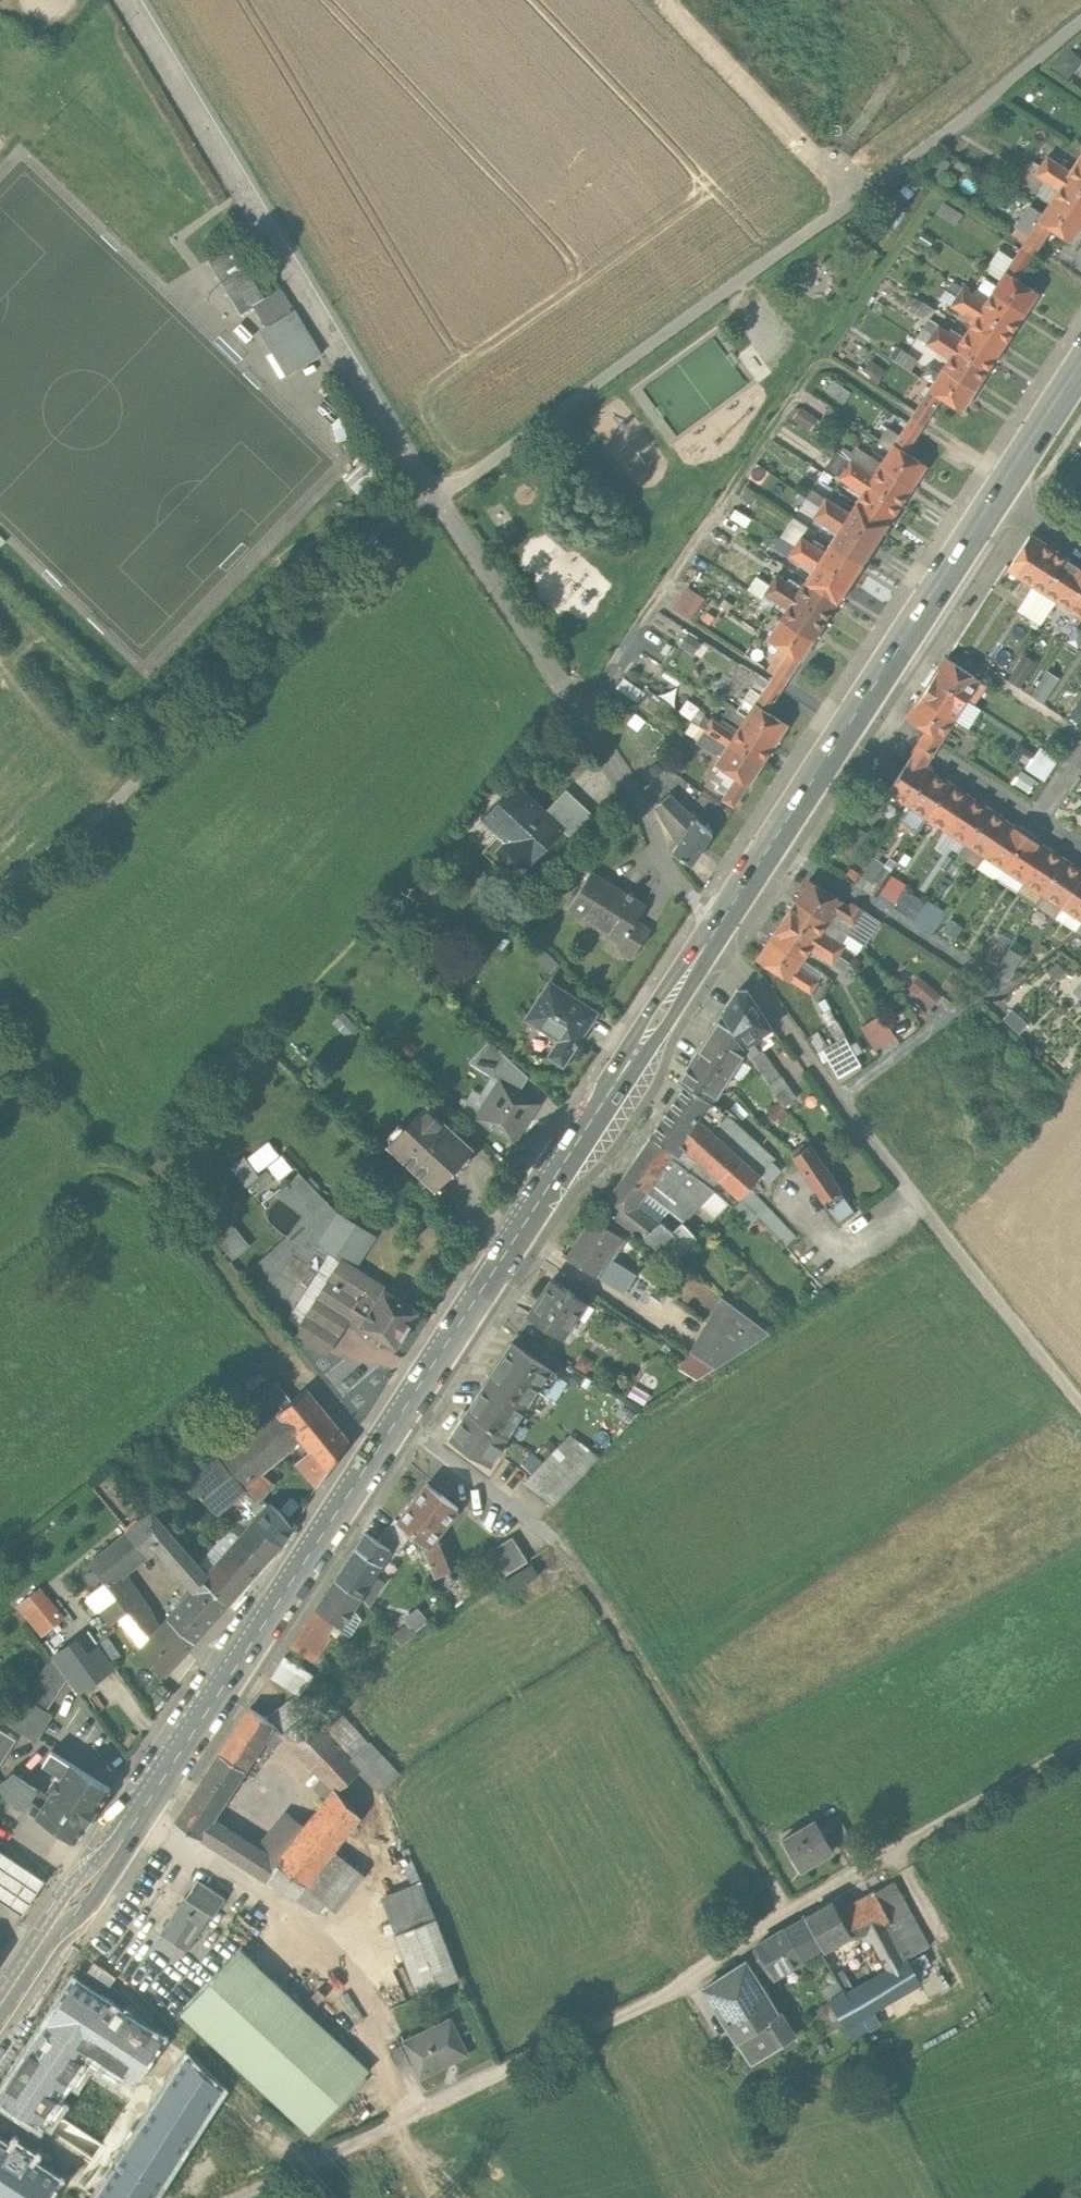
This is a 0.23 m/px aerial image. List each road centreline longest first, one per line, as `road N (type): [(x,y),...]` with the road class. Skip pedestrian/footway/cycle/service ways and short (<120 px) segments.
road 1 (track): [(0,893),(156,778),(197,697),(312,583),(878,183),(1080,24)]
road 2 (unclassified): [(719,924),(660,853),(643,804),(346,354),(134,0)]
road 3 (residential): [(246,2197),(695,1983),(742,1940),(891,1854)]
road 4 (primary): [(379,1448),(0,2031)]
road 5 (track): [(719,924),(838,1096),(1080,1396)]
road 6 (primary): [(719,924),(397,1420)]
road 7 (track): [(259,1312),(165,1191),(112,1164),(96,1147),(0,1005)]
road 8 (residential): [(620,1628),(561,1545),(397,1420)]
road 9 (primary): [(862,704),(719,924)]
road 10 (primary): [(999,497),(862,704)]
road 11 (track): [(891,1854),(1080,1739)]
road 12 (residential): [(1039,825),(862,704)]
road 13 (residential): [(379,1448),(259,1312)]
road 14 (primary): [(1080,370),(999,497)]

